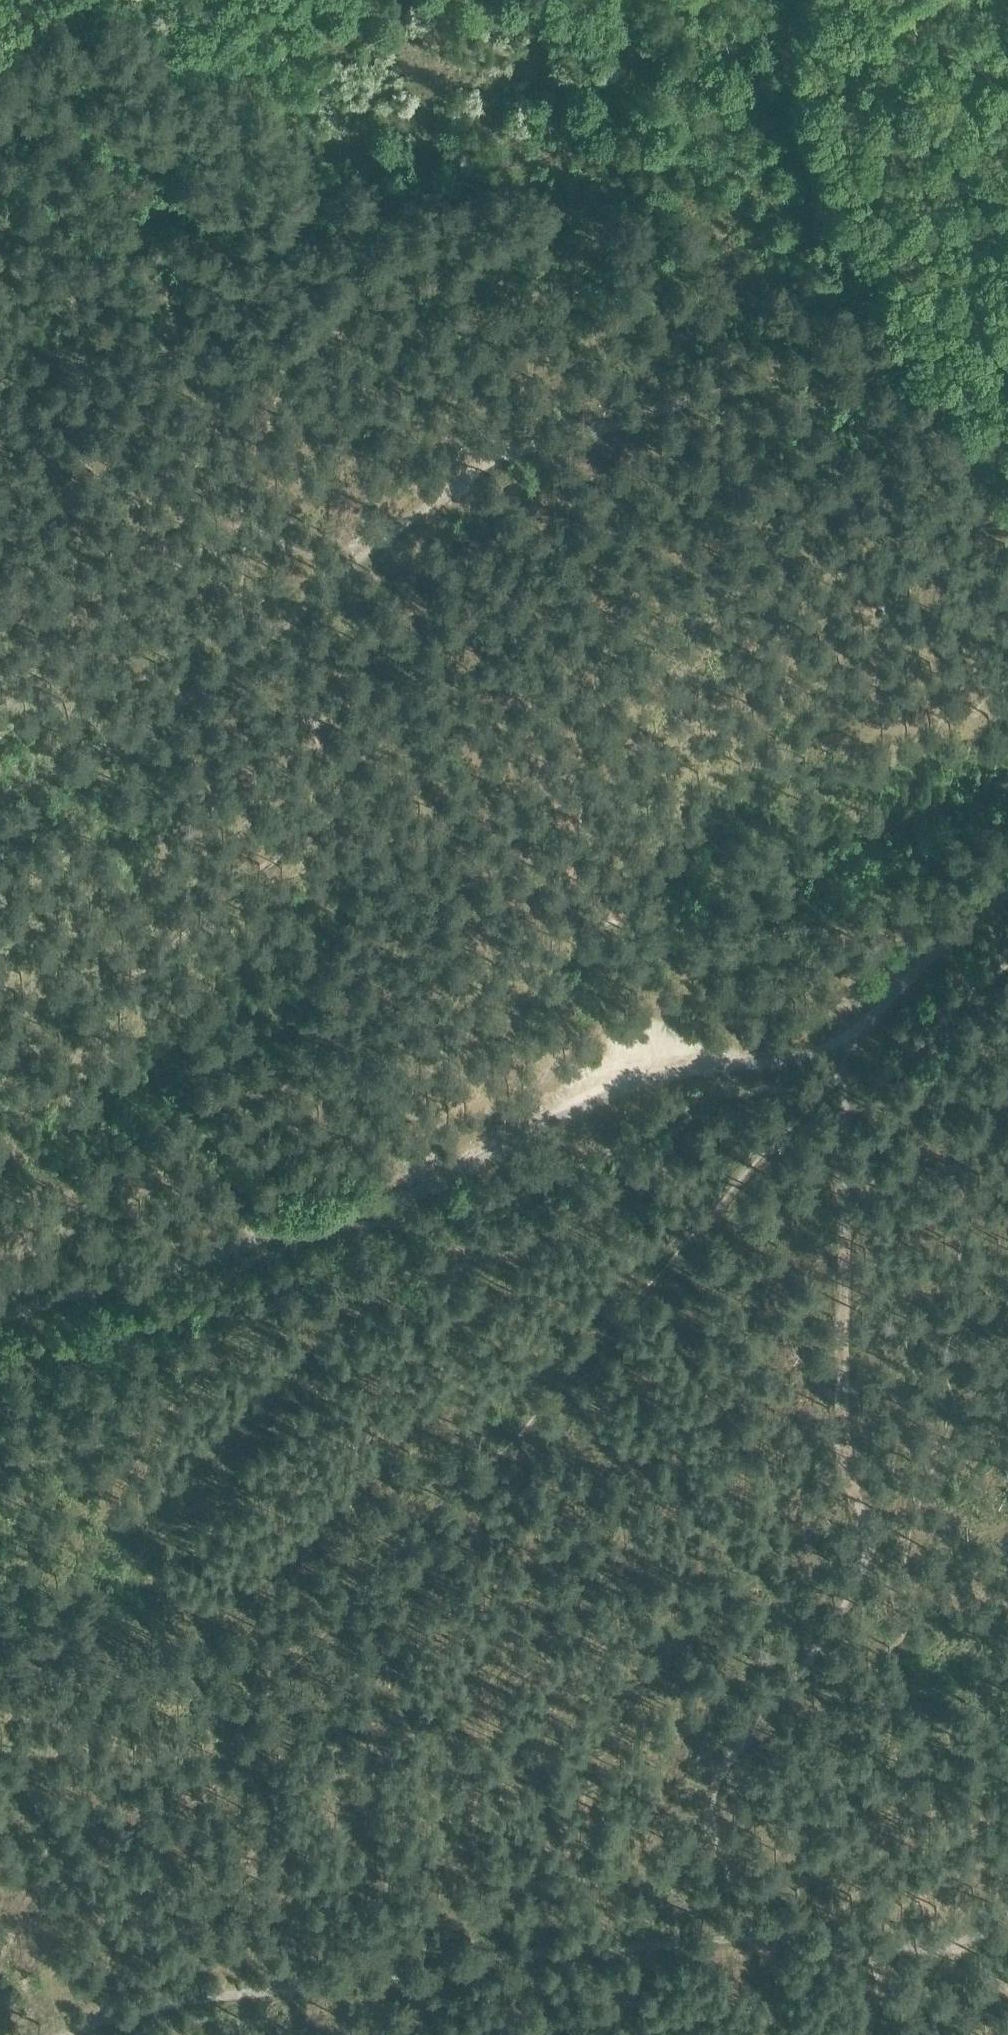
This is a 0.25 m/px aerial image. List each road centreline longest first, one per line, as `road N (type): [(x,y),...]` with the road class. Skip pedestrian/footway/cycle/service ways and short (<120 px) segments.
road 1 (track): [(0,800),(248,663),(295,588),(432,497),(699,400),(1007,354)]
road 2 (track): [(970,1936),(533,1947),(122,2019),(85,2034)]

